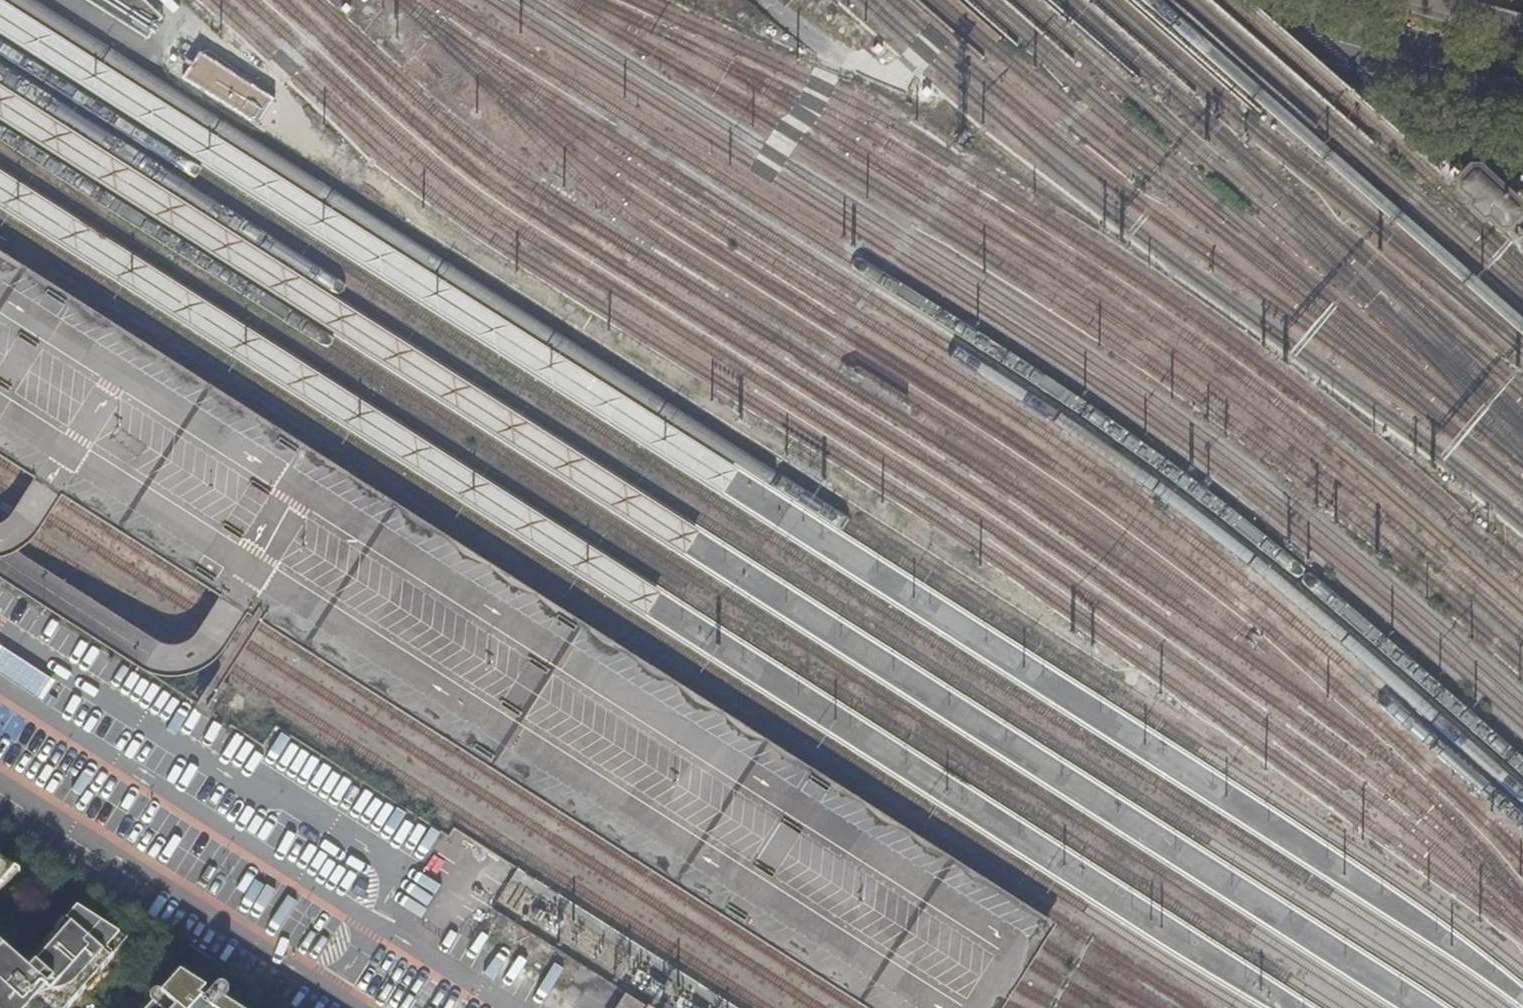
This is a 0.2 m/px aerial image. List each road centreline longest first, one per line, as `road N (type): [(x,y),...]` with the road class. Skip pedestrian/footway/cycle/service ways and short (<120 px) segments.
road 1 (primary): [(1348,43),(1522,92)]
road 2 (primary): [(1187,0),(1348,43)]

